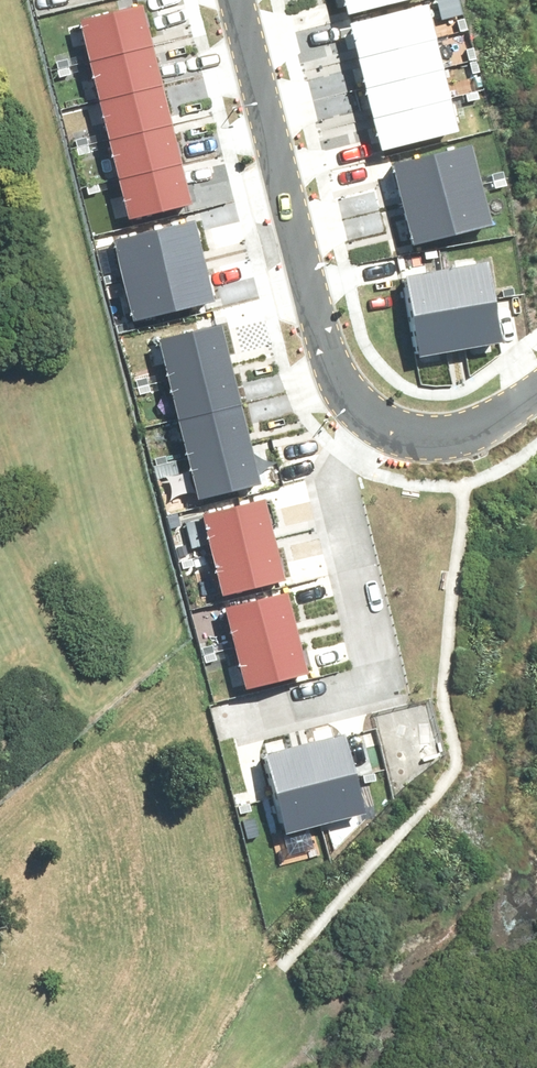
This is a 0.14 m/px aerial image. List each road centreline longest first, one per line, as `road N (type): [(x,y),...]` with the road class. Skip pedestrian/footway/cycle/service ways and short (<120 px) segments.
road 1 (residential): [(367,411),(311,326),(234,0)]
road 2 (residential): [(367,411),(340,459),(337,487),(372,637),(367,664),(351,681),(216,715)]
road 3 (residential): [(536,384),(446,432),(387,423),(367,411)]

